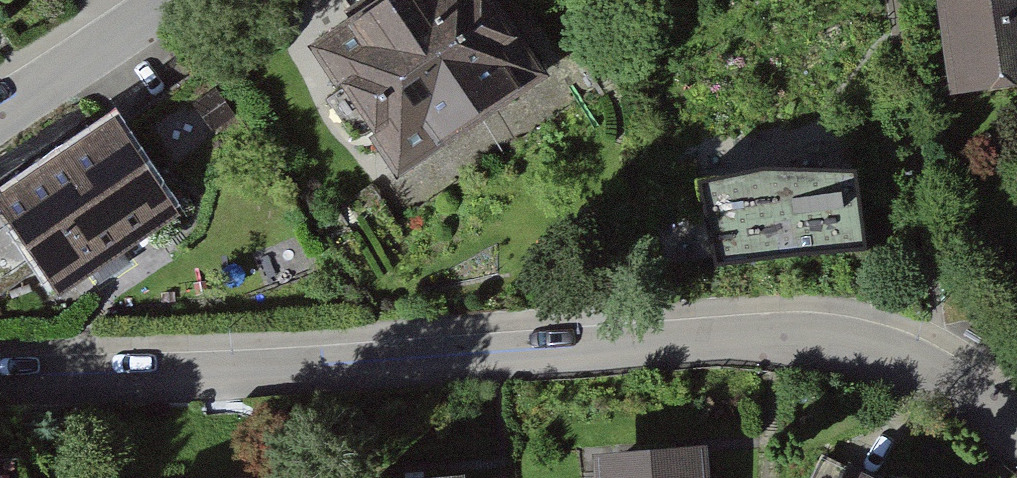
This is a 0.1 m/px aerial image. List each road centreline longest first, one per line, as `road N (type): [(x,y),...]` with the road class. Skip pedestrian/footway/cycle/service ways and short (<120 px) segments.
road 1 (residential): [(1016,433),(926,366),(833,336),(0,378)]
road 2 (residential): [(173,0),(0,107)]

